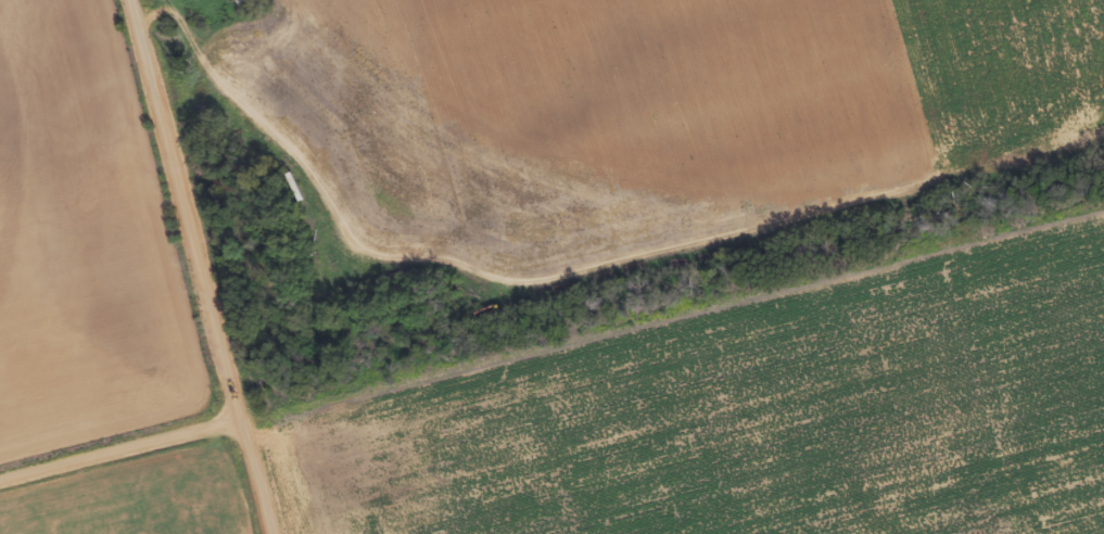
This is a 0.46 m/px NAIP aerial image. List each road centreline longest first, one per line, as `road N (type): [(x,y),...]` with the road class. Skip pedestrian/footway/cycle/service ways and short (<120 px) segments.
road 1 (residential): [(269,533),(134,0)]
road 2 (residential): [(0,476),(239,416)]

